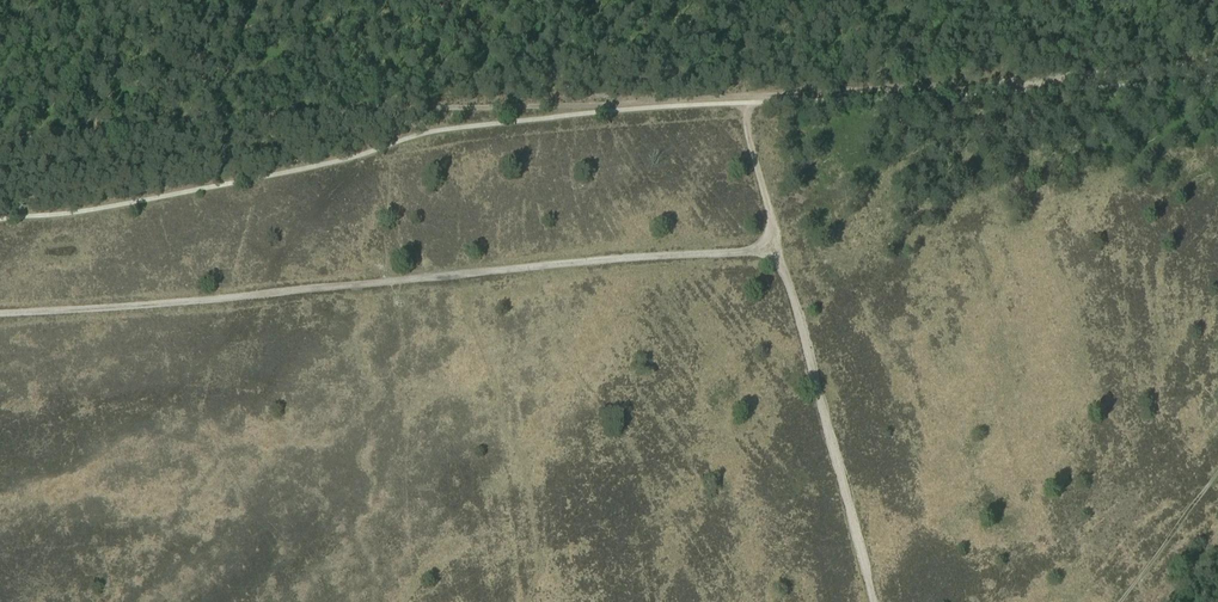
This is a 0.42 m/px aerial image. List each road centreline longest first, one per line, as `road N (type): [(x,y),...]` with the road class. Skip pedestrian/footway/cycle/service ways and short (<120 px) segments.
road 1 (track): [(777,249),(0,315)]
road 2 (track): [(0,137),(316,114),(747,99)]
road 3 (track): [(1217,62),(747,99)]
road 4 (track): [(873,601),(777,249)]
road 5 (track): [(747,99),(777,249)]

